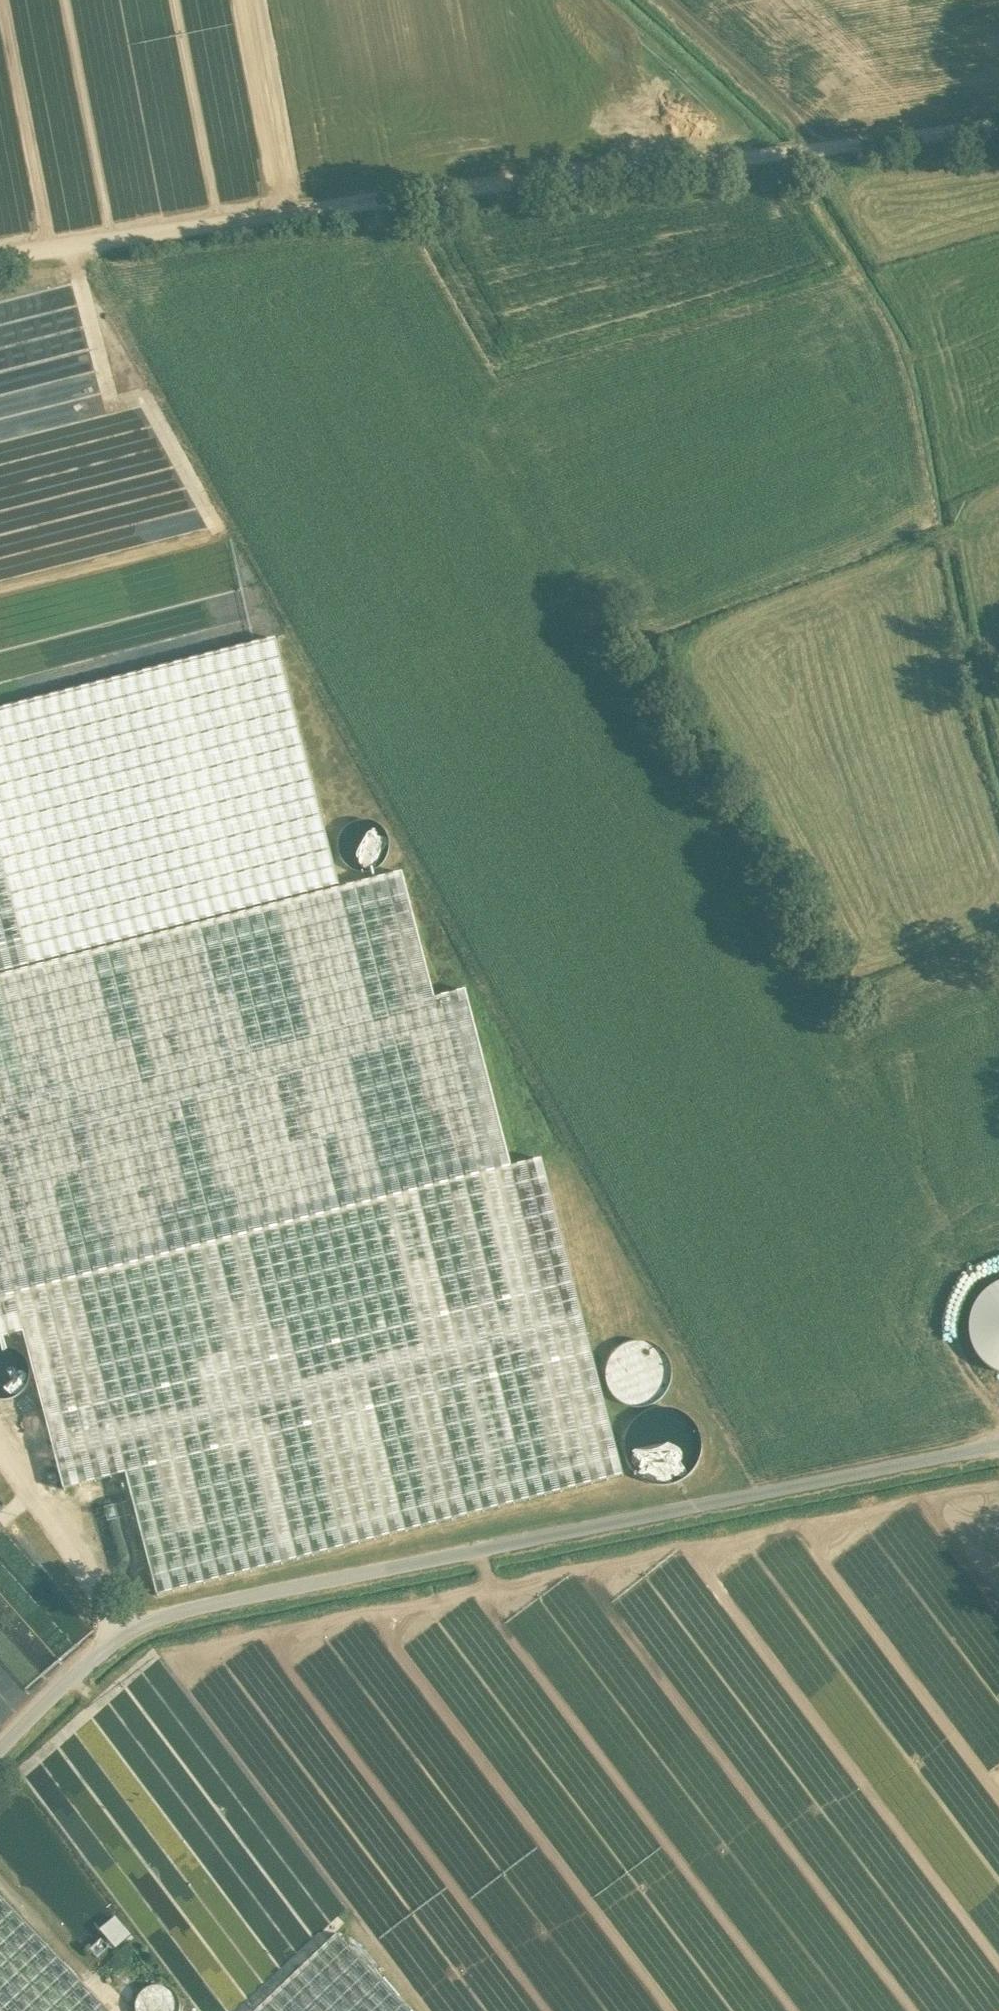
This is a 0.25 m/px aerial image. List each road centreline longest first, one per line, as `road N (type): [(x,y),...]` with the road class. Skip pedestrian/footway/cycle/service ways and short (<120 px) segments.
road 1 (track): [(0,259),(374,201),(998,124)]
road 2 (unclassified): [(128,1628),(998,1444)]
road 3 (unclassified): [(0,1453),(128,1628)]
road 4 (unclassified): [(0,1767),(128,1628)]

